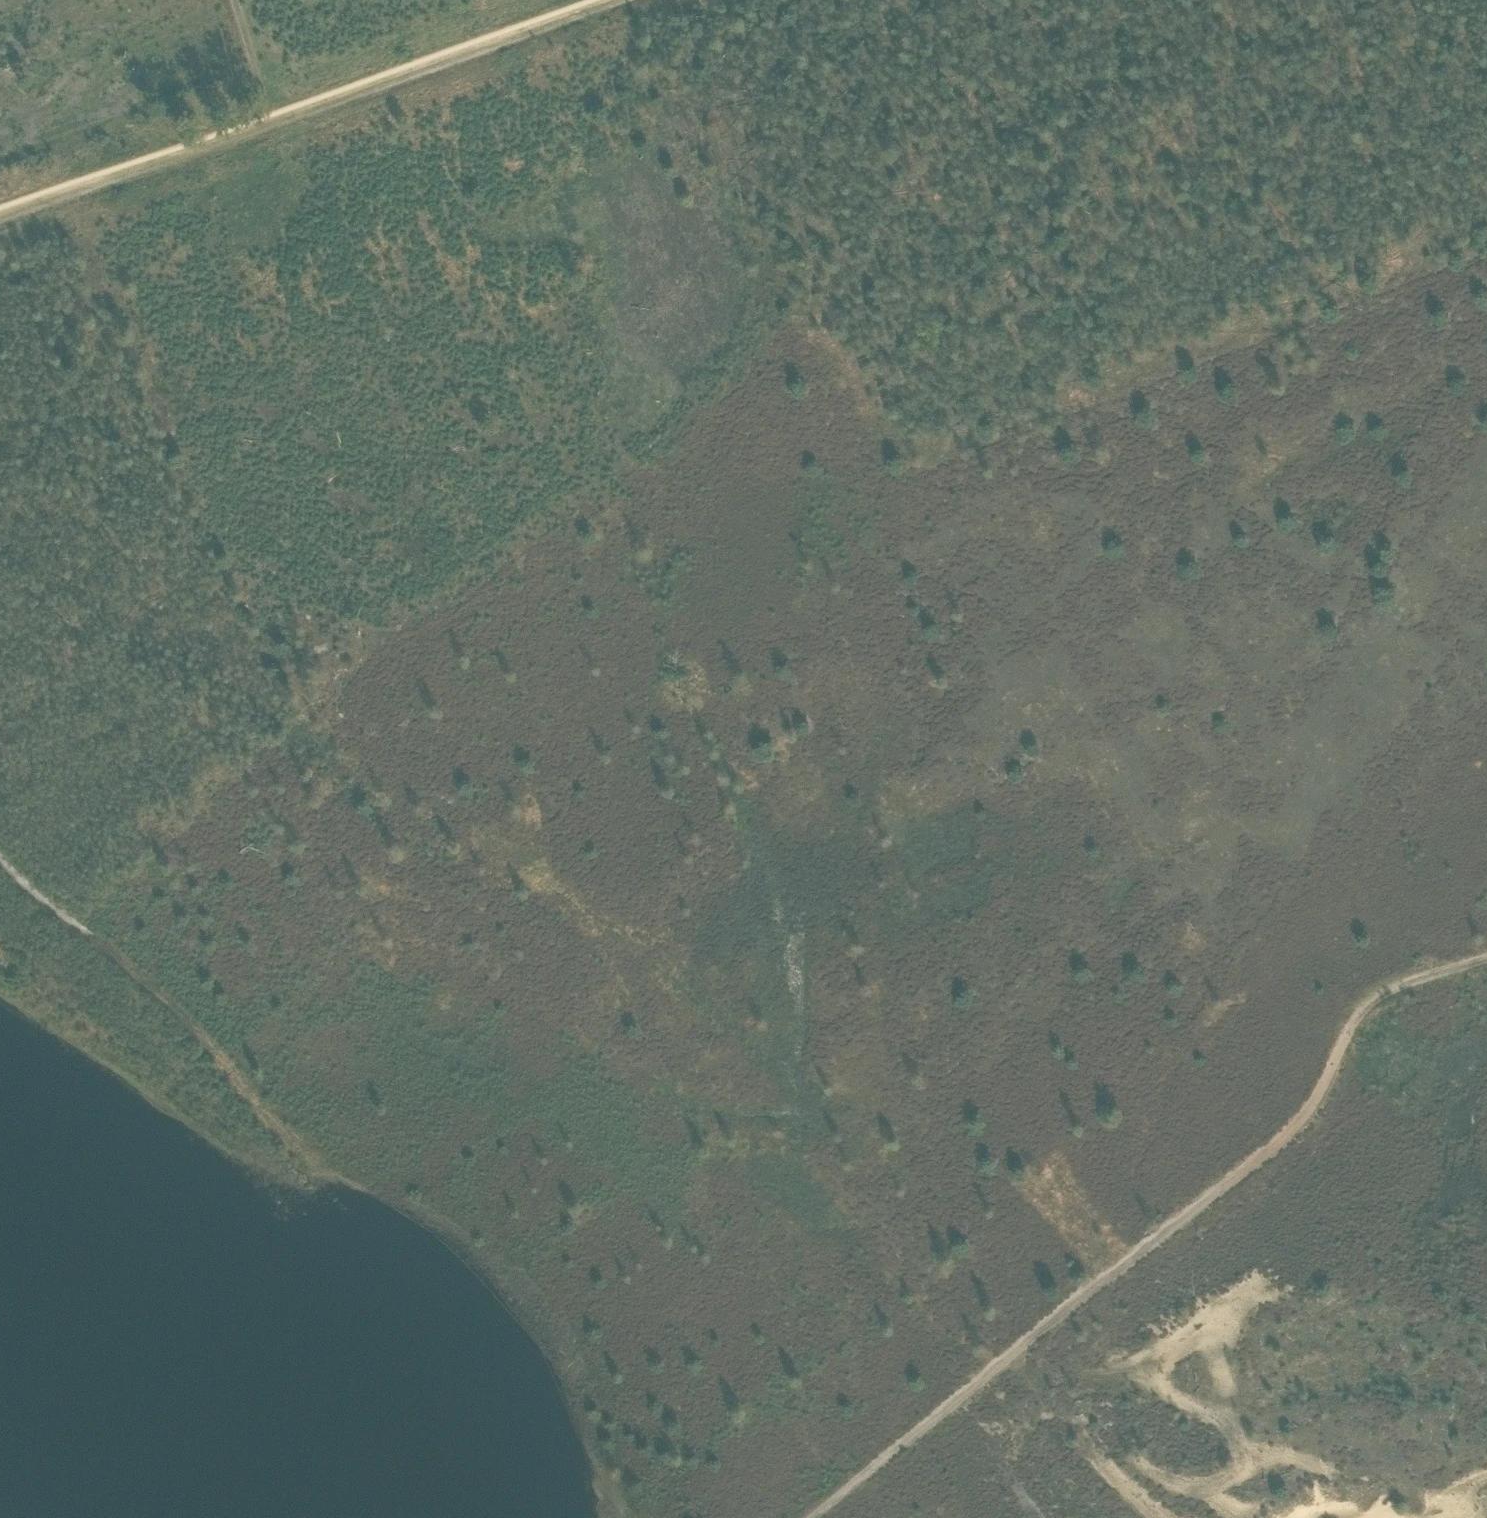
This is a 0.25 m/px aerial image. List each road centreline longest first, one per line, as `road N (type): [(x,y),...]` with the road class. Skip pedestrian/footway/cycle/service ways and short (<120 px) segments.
road 1 (track): [(812,1517),(1295,1127),(1327,1084),(1348,1029),(1382,990),(1486,958)]
road 2 (track): [(617,0),(268,125)]
road 3 (track): [(268,125),(0,217)]
road 4 (track): [(232,0),(268,118)]

